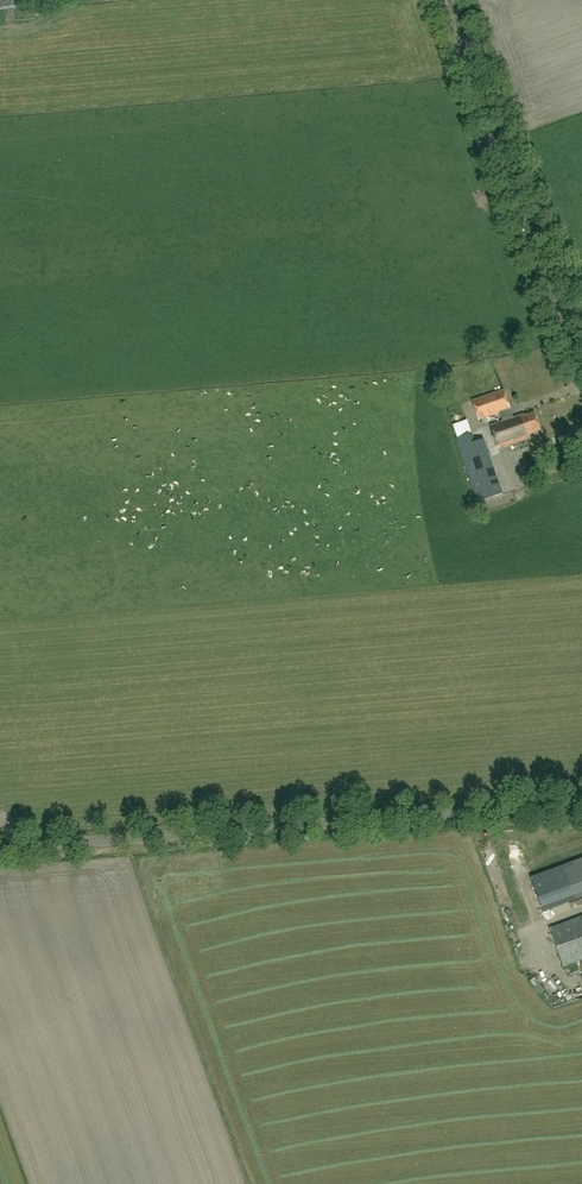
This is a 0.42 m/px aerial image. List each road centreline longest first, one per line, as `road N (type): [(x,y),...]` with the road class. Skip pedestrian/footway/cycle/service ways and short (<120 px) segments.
road 1 (unclassified): [(0,850),(581,803)]
road 2 (unclassified): [(581,387),(441,0)]

